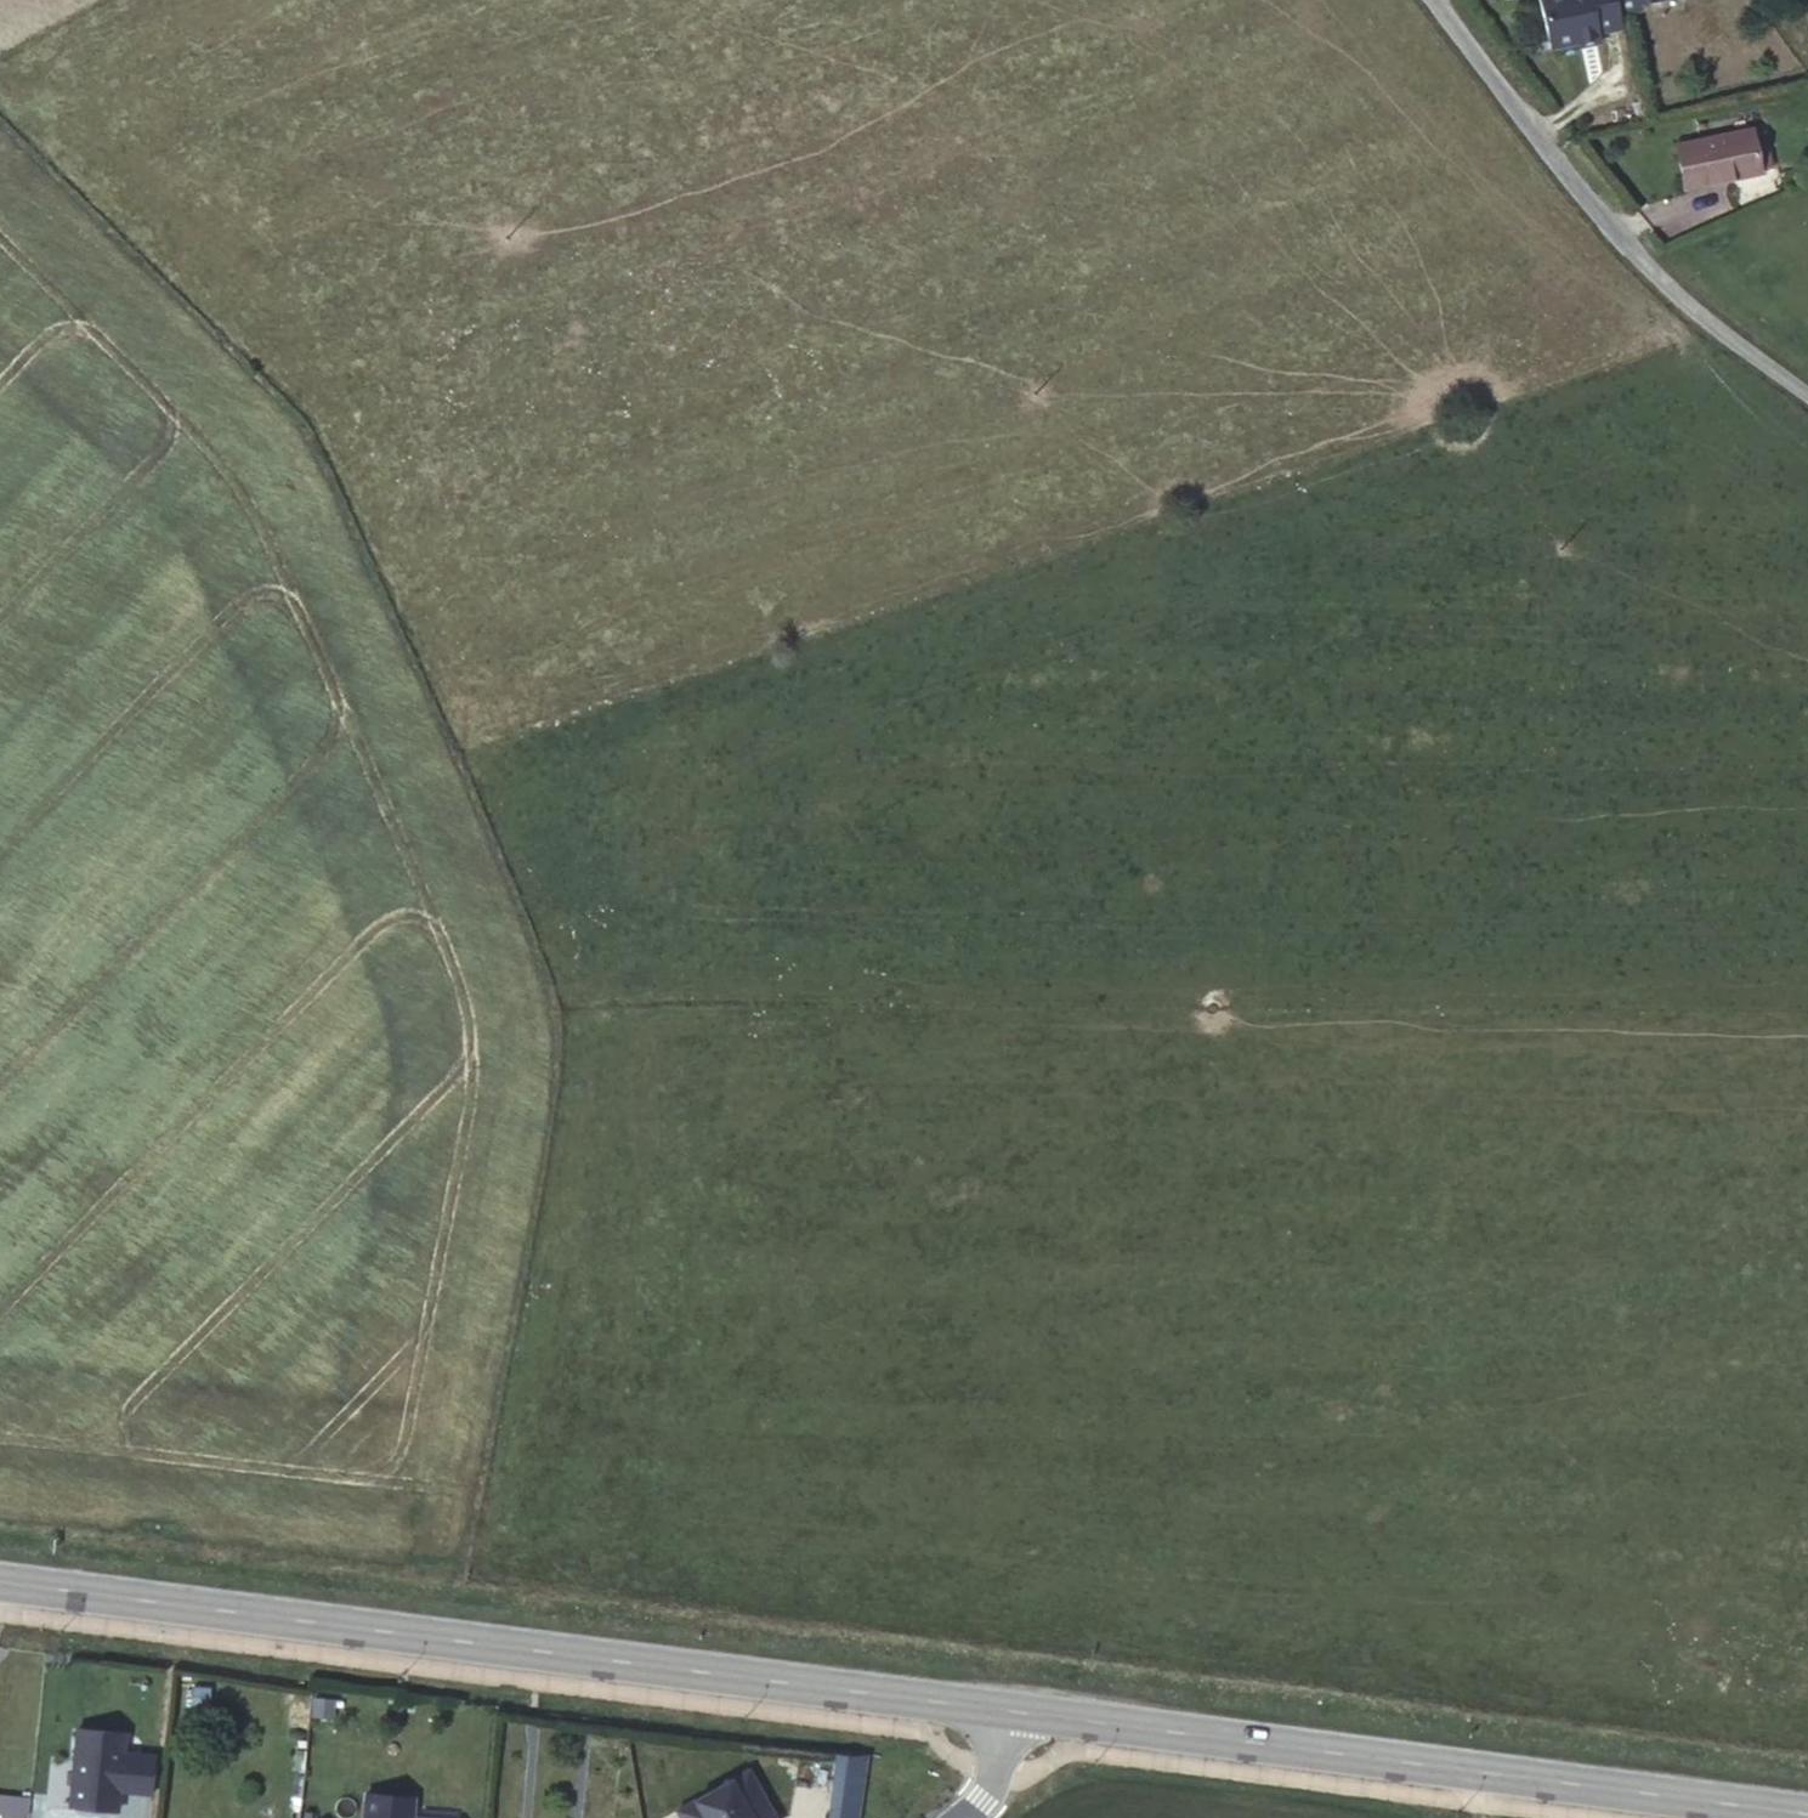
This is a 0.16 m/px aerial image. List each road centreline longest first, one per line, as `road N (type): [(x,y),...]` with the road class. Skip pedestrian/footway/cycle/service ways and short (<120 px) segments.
road 1 (primary): [(0,1581),(1020,1712)]
road 2 (primary): [(1020,1712),(1807,1816)]
road 3 (residential): [(1807,392),(1683,300),(1558,166),(1435,0)]

